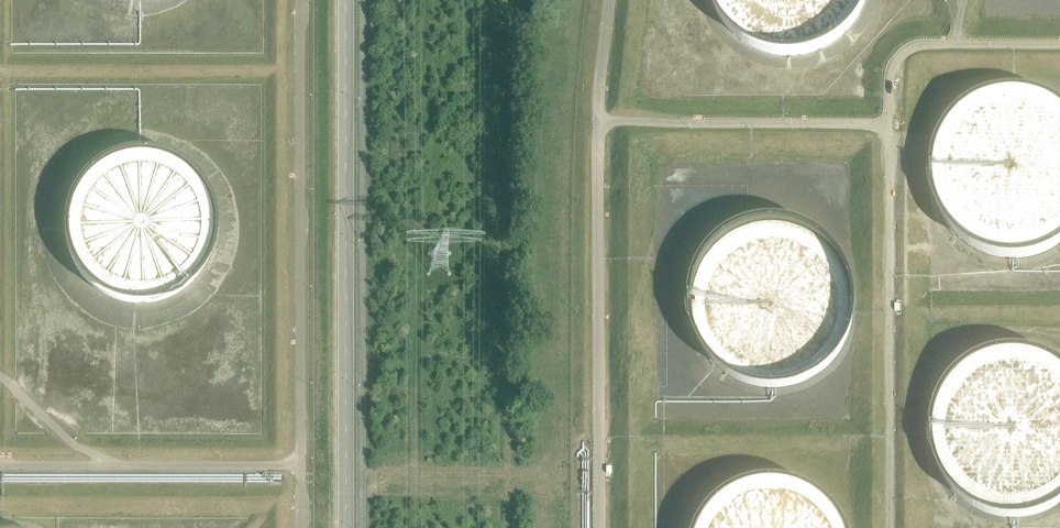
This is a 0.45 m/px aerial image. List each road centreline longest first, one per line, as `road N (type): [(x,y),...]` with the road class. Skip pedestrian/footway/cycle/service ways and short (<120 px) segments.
road 1 (unclassified): [(346,527),(347,0)]

